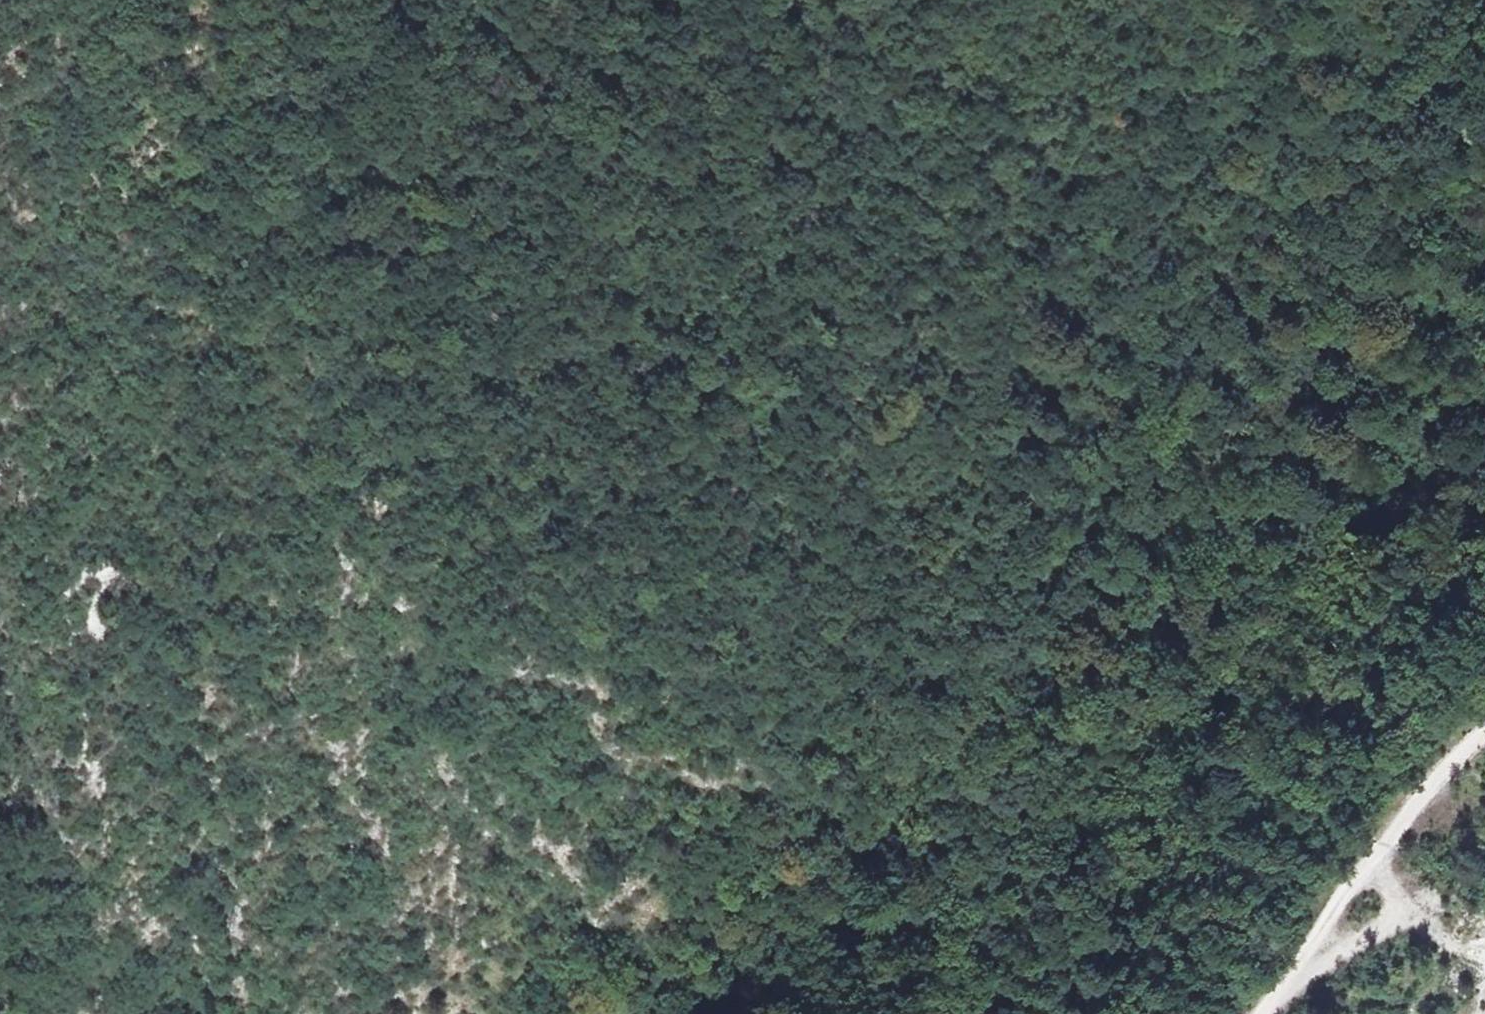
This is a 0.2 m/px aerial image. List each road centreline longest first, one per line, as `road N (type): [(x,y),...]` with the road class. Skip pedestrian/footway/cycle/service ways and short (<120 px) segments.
road 1 (track): [(1484,732),(1393,833),(1260,1013)]

